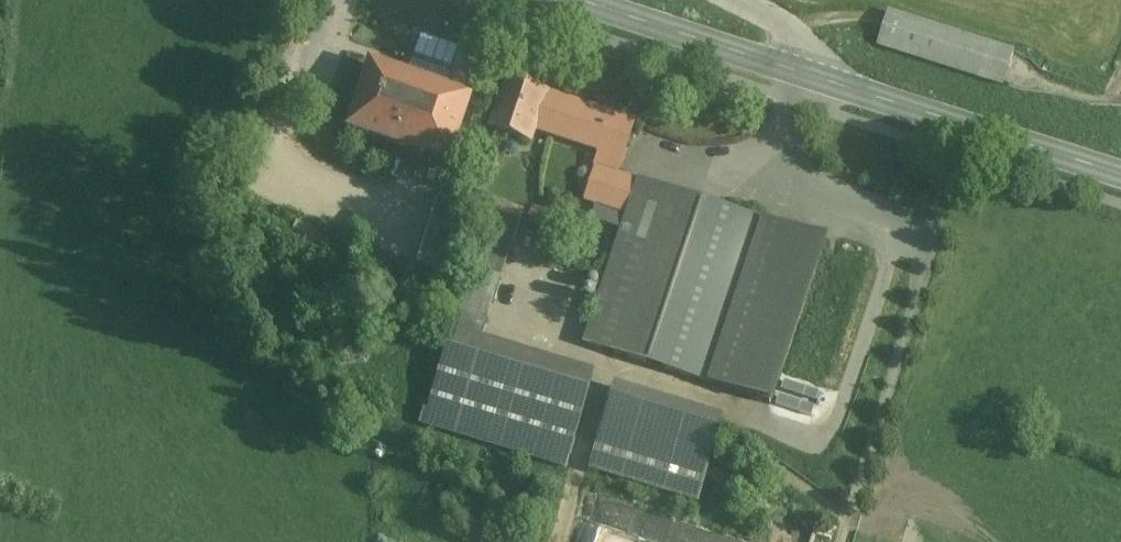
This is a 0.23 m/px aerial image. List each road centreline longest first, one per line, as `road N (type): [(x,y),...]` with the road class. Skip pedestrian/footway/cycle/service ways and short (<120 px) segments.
road 1 (secondary): [(1120,179),(581,0)]

